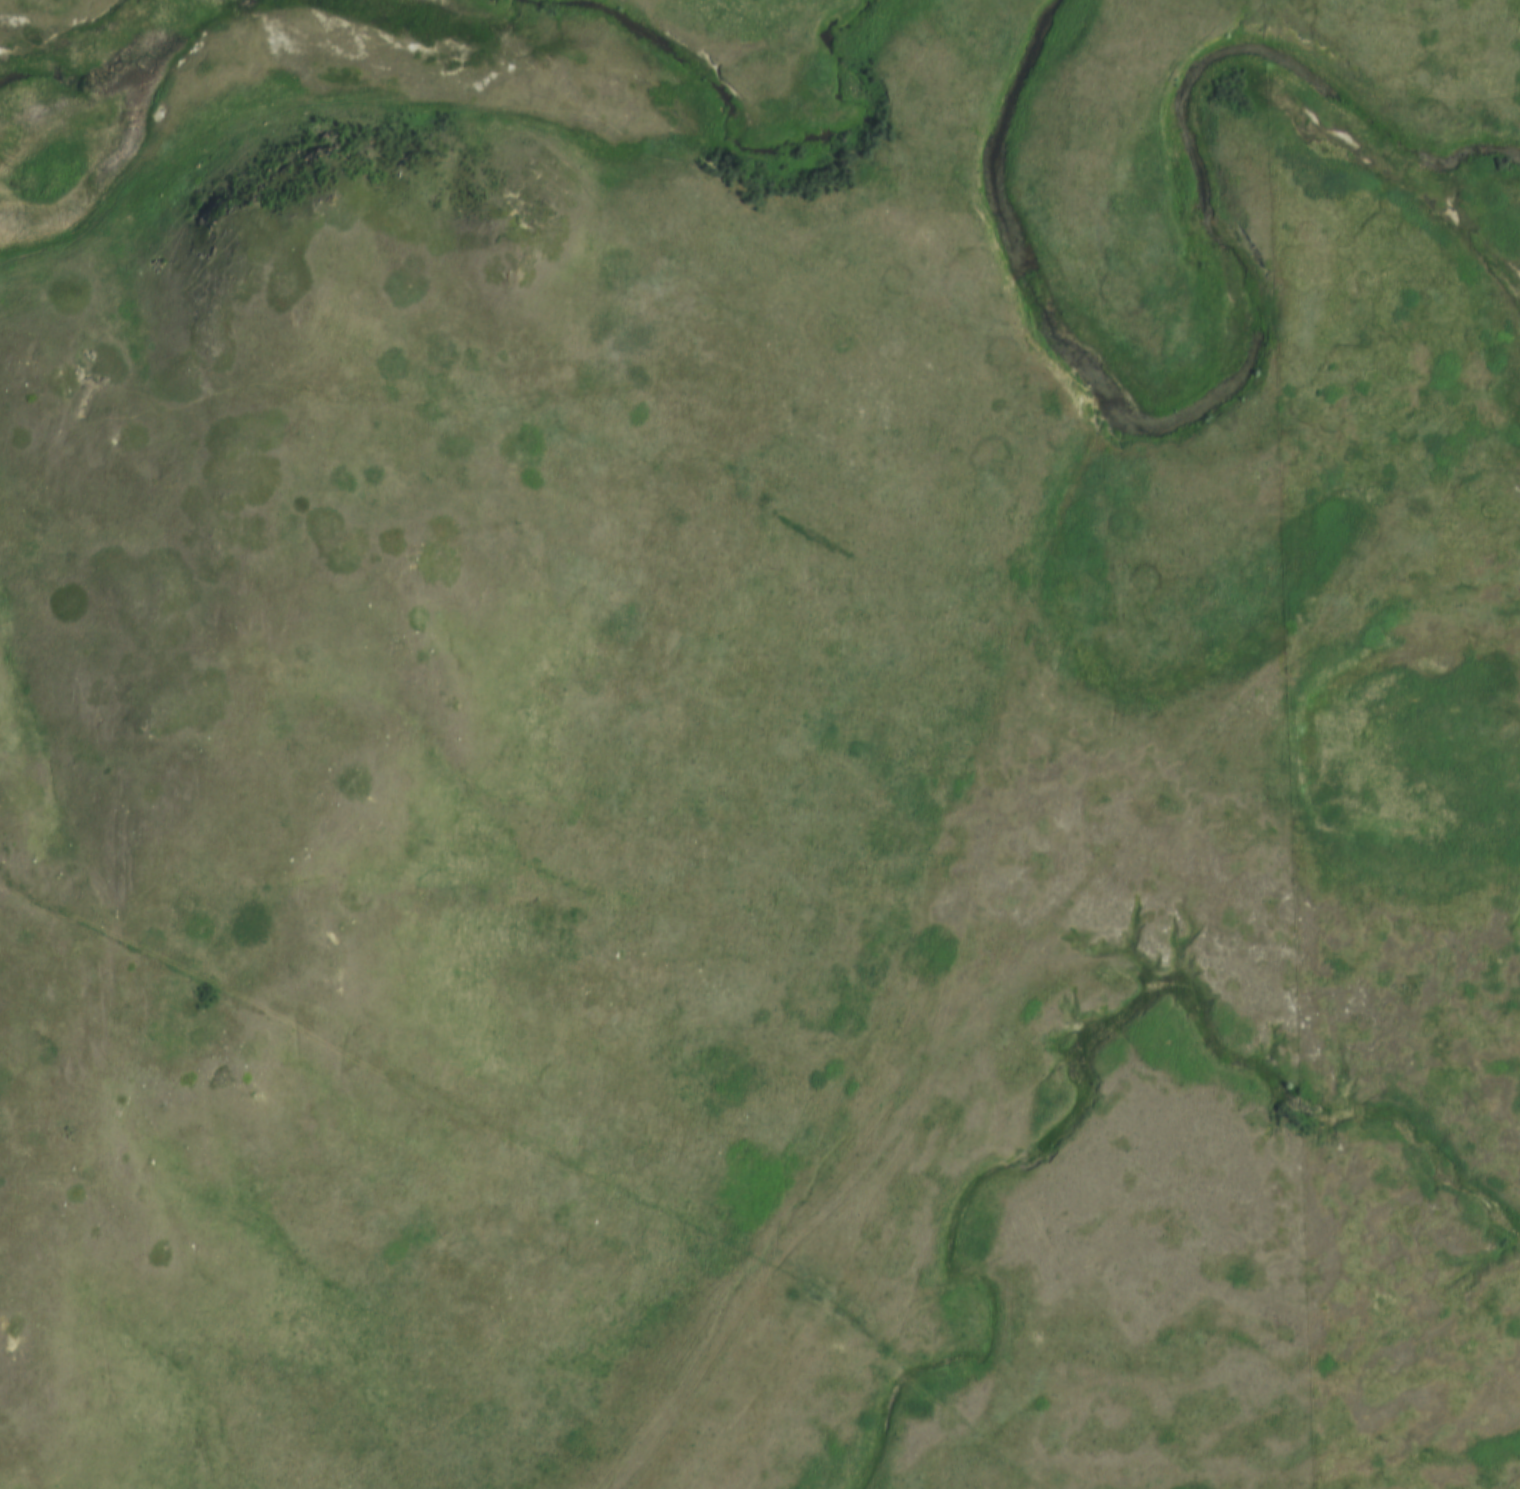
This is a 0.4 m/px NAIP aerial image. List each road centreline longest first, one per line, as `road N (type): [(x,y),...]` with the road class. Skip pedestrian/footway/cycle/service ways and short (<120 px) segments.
road 1 (track): [(653,1488),(766,1327),(891,1176),(1035,960),(1106,885),(1209,739),(1286,658),(1402,569),(1455,490),(1485,470),(1519,469)]
road 2 (track): [(954,1076),(1050,1245),(1165,1388),(1229,1488)]

